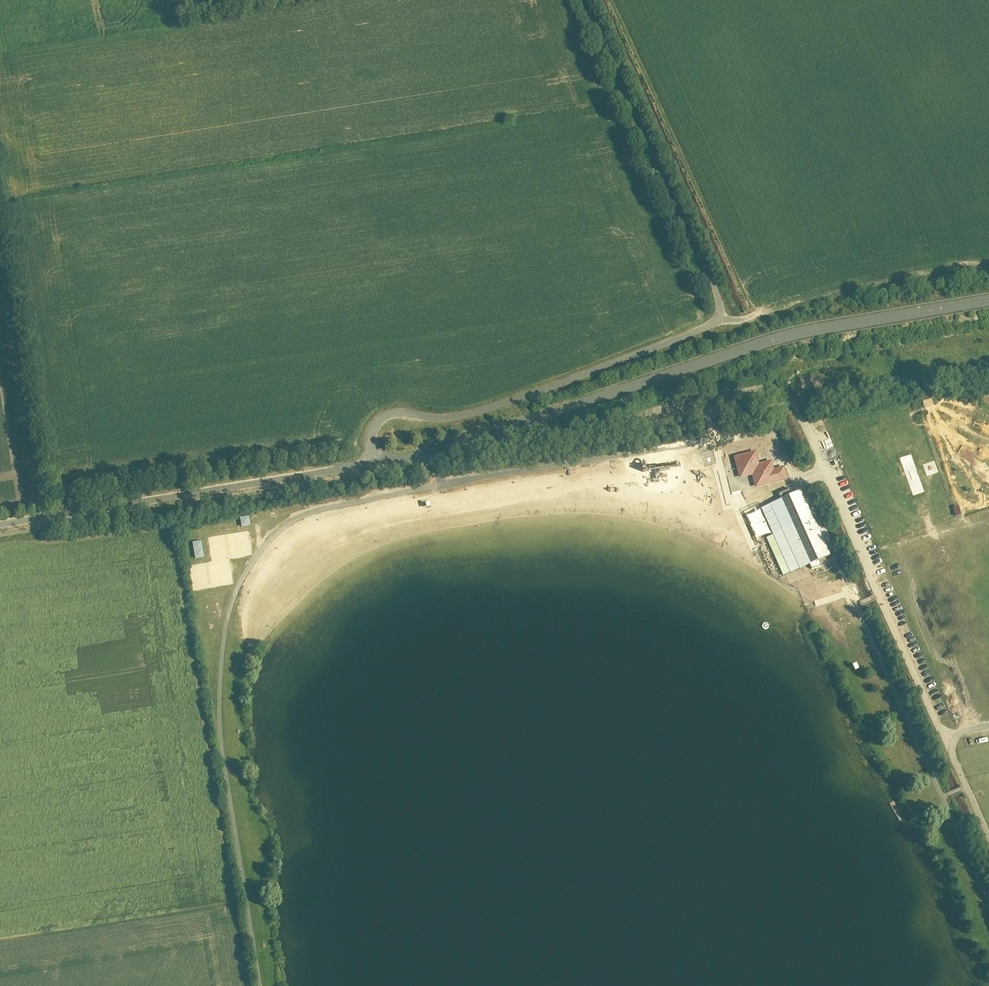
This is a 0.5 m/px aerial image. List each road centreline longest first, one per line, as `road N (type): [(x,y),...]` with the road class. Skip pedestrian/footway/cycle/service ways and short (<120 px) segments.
road 1 (unclassified): [(0,527),(379,466),(780,342),(988,306)]
road 2 (track): [(763,405),(770,423),(779,421),(988,903)]
road 3 (track): [(712,278),(584,0)]

